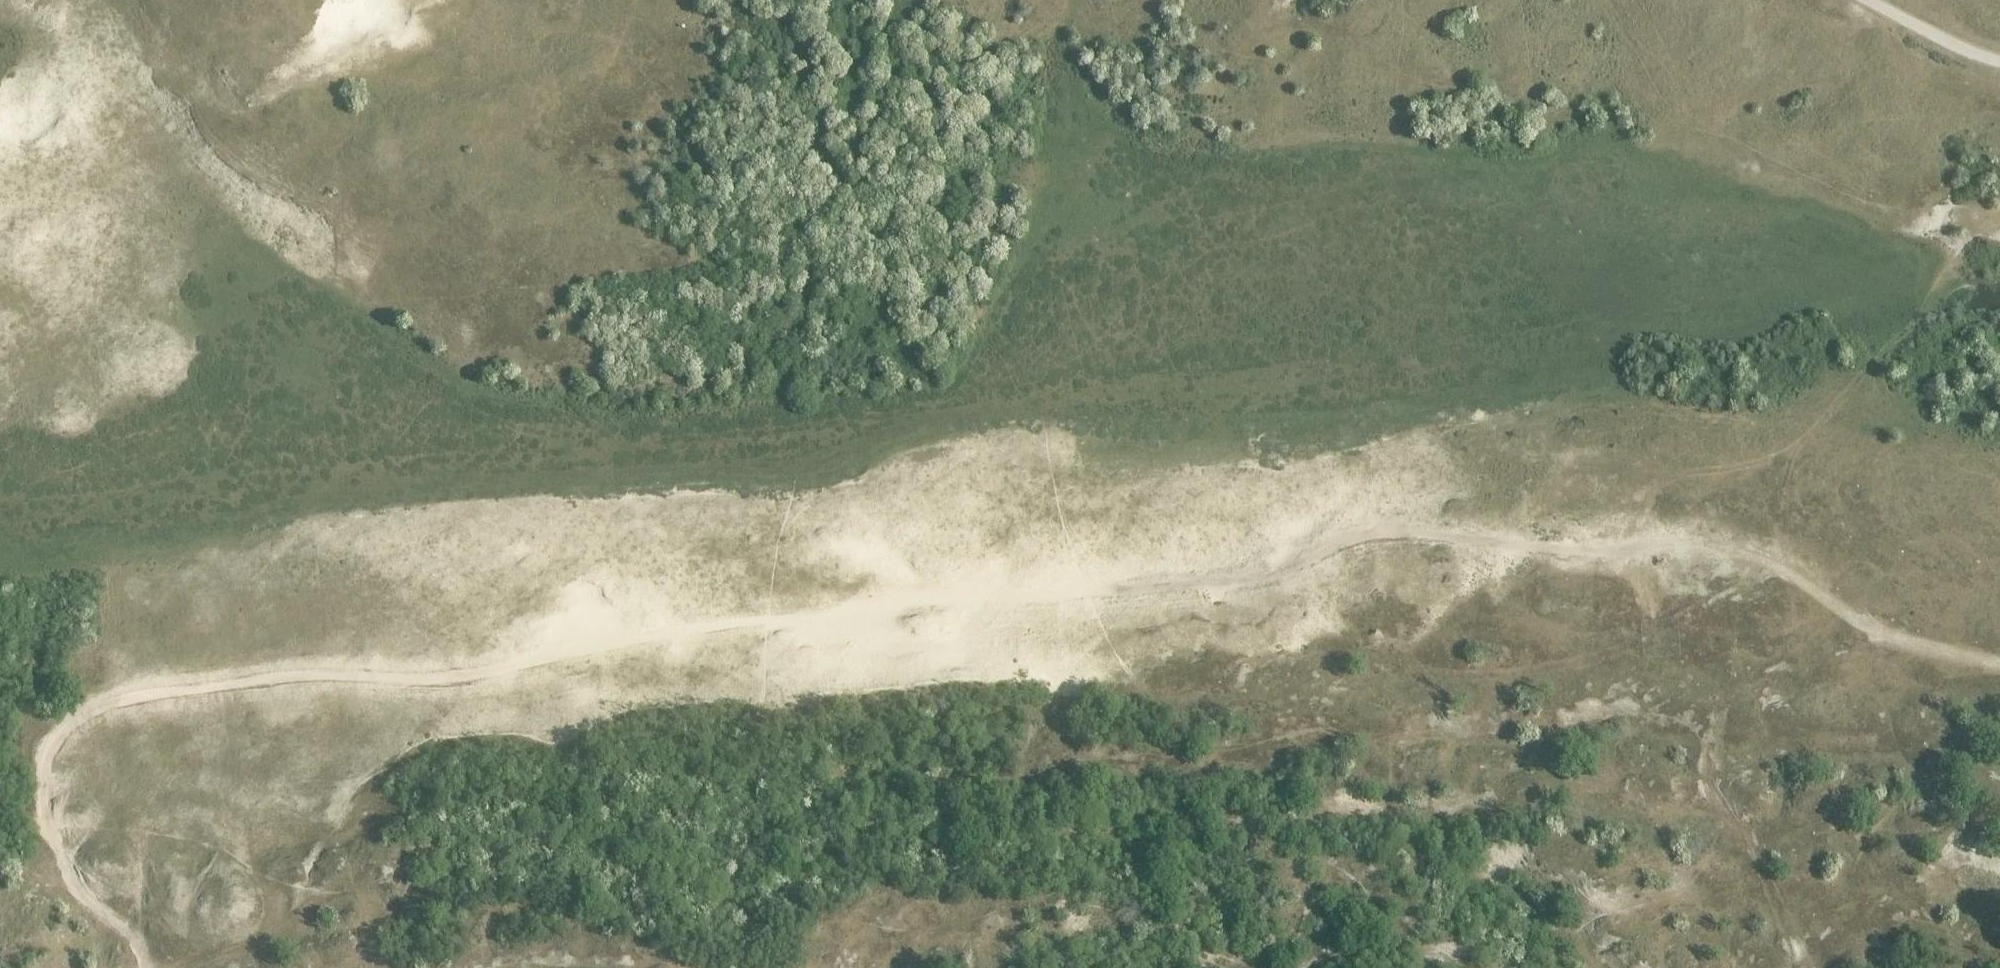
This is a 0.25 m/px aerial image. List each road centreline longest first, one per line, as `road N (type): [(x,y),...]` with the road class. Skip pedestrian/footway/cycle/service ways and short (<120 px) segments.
road 1 (track): [(1861,0),(1973,57),(1999,62)]

